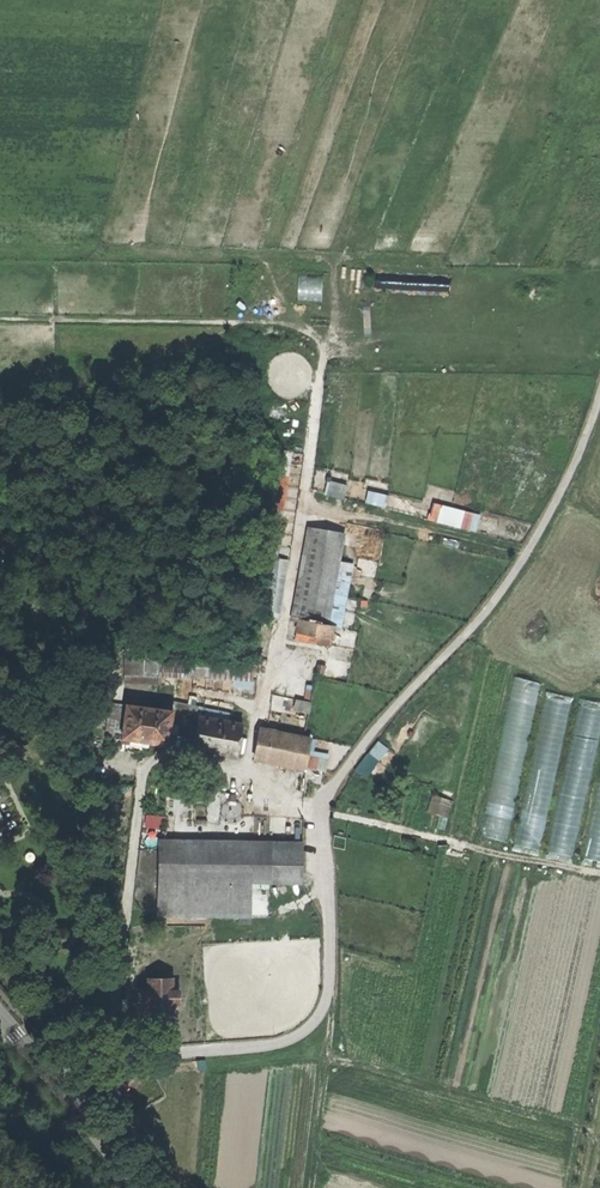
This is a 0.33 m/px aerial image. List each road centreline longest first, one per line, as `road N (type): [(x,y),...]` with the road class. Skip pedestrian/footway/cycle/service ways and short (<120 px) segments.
road 1 (track): [(47,1073),(279,1042),(320,1015),(327,987),(324,799),(397,704),(495,600),(568,475),(599,392)]
road 2 (residential): [(0,1017),(138,1187)]

